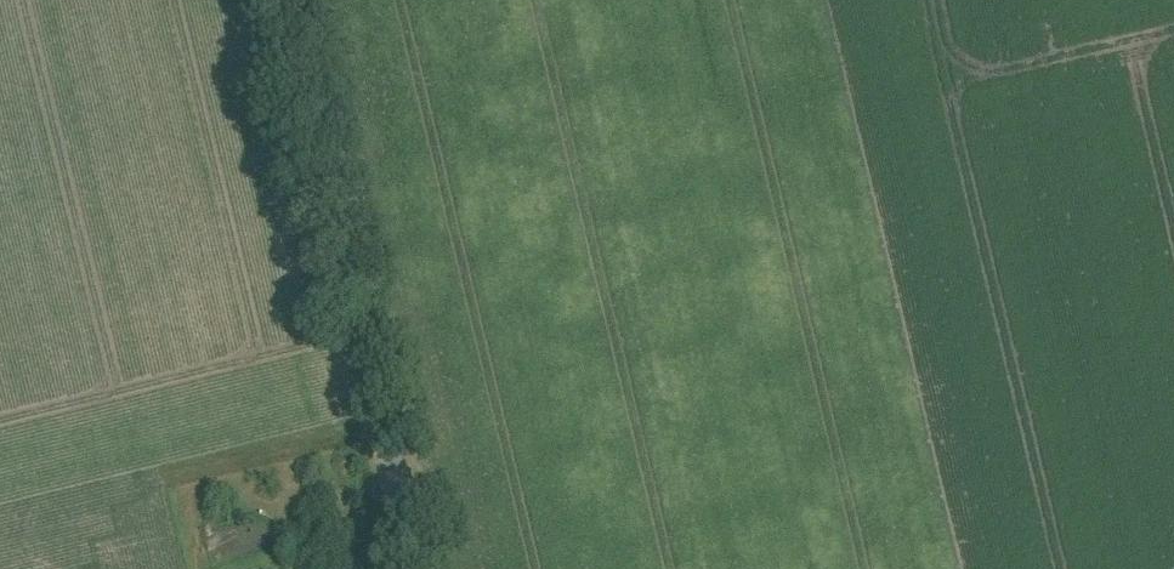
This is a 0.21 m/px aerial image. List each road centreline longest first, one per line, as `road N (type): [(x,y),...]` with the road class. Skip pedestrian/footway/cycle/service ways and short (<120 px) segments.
road 1 (unclassified): [(421,568),(285,0)]

